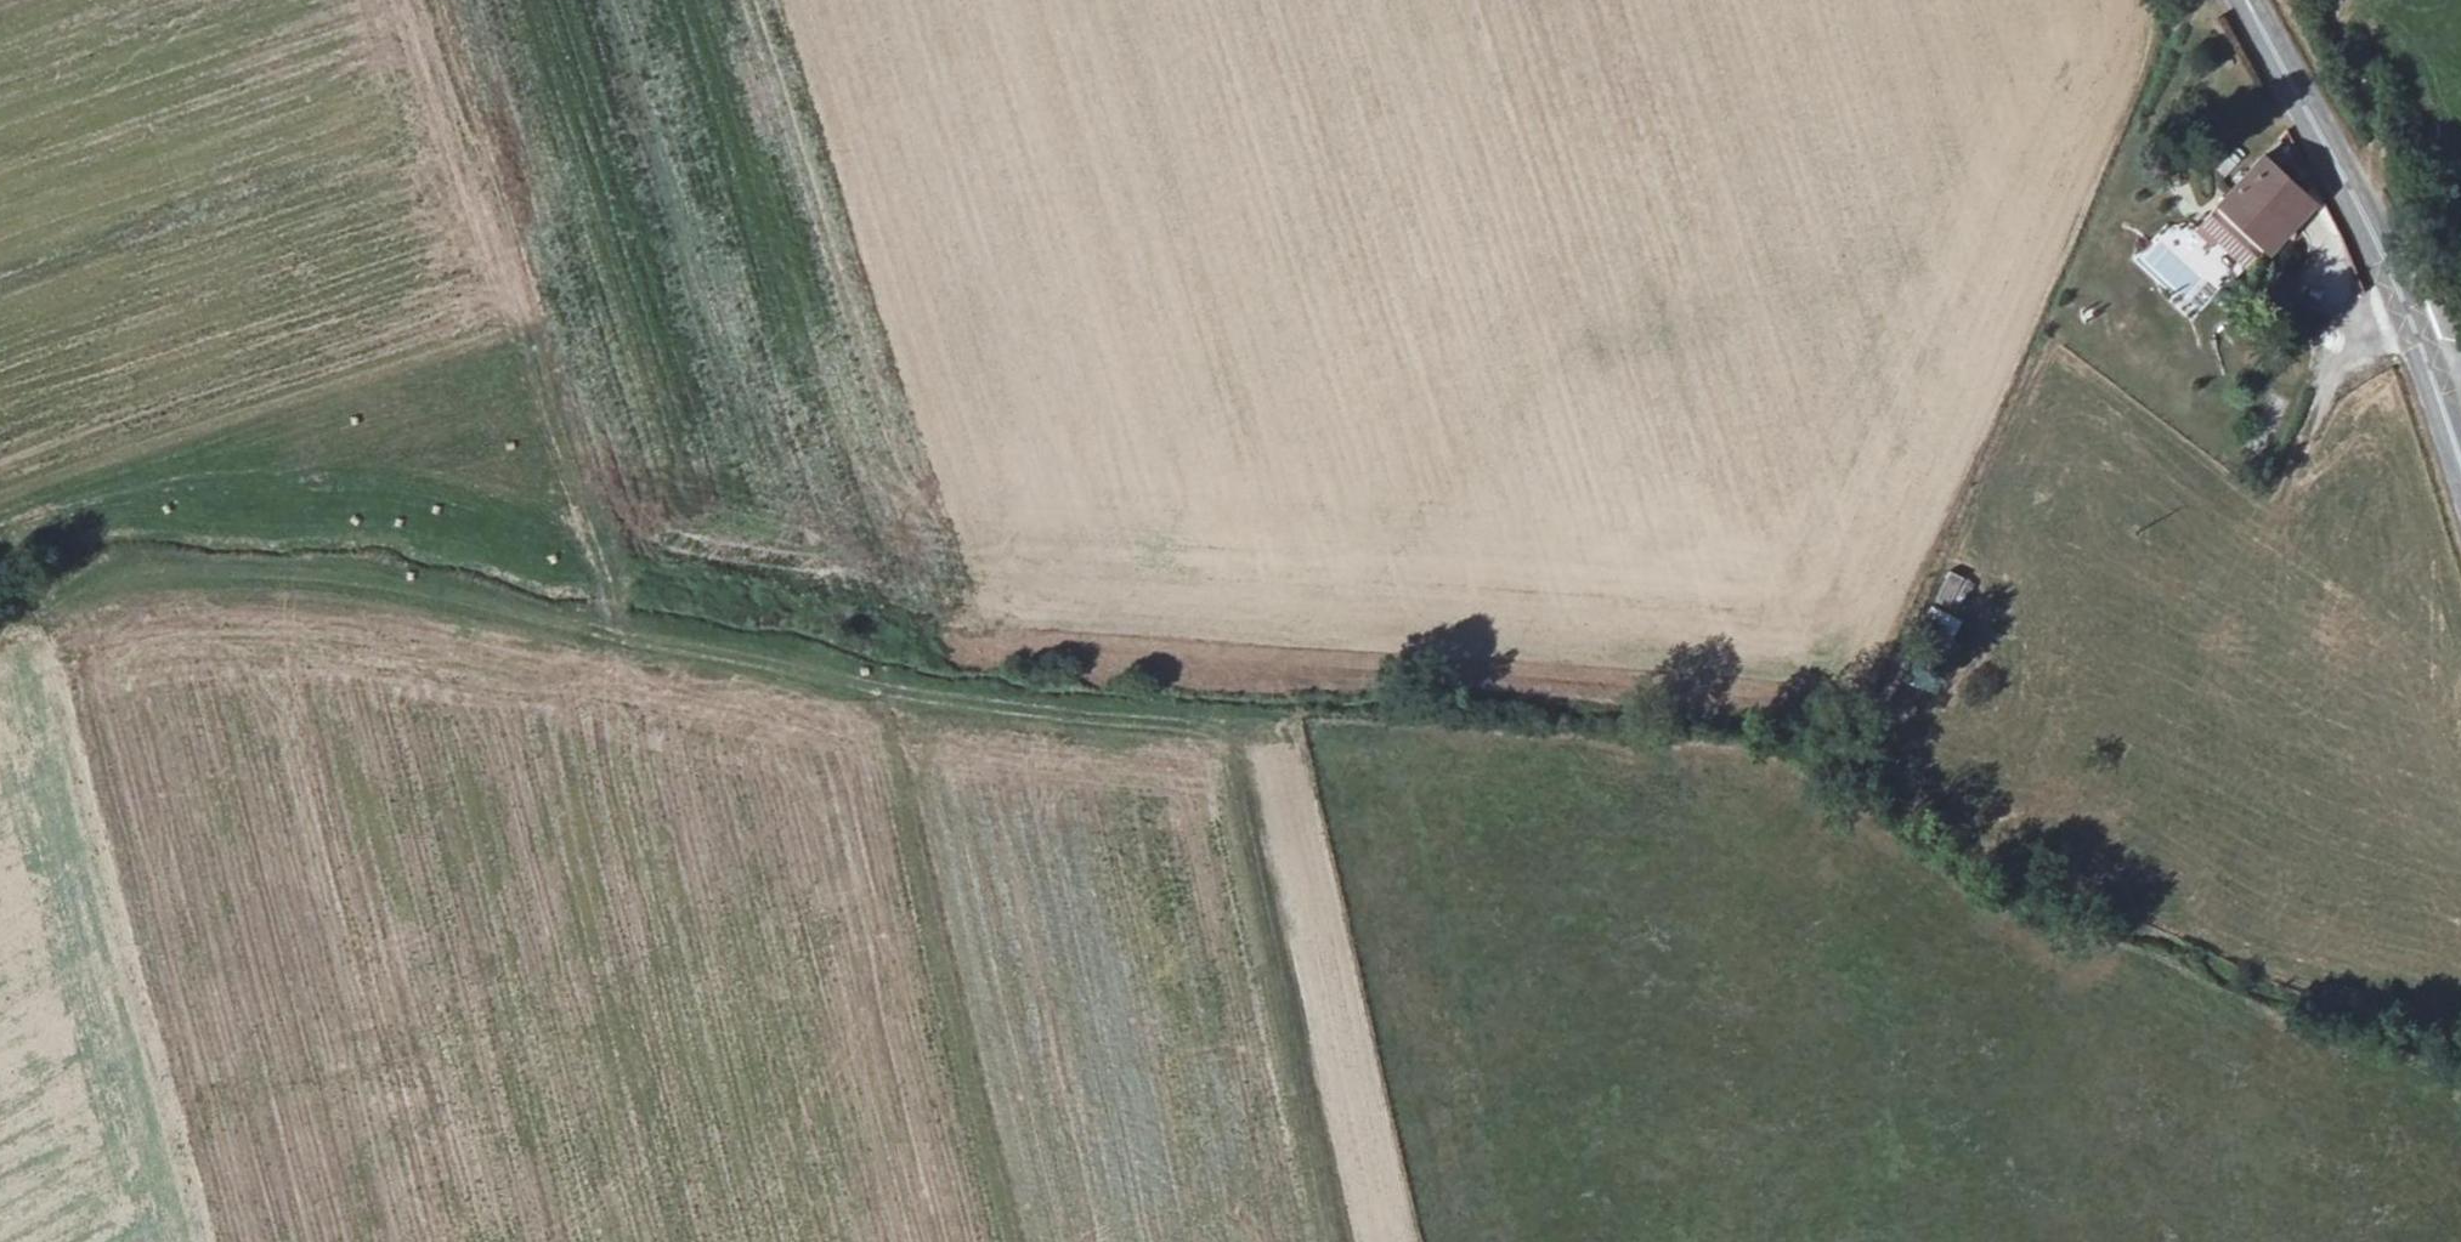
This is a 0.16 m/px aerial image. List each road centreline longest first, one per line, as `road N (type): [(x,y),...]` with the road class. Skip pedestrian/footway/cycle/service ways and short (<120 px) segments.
road 1 (tertiary): [(2245,0),(2427,351)]
road 2 (tertiary): [(2427,351),(2460,472)]

